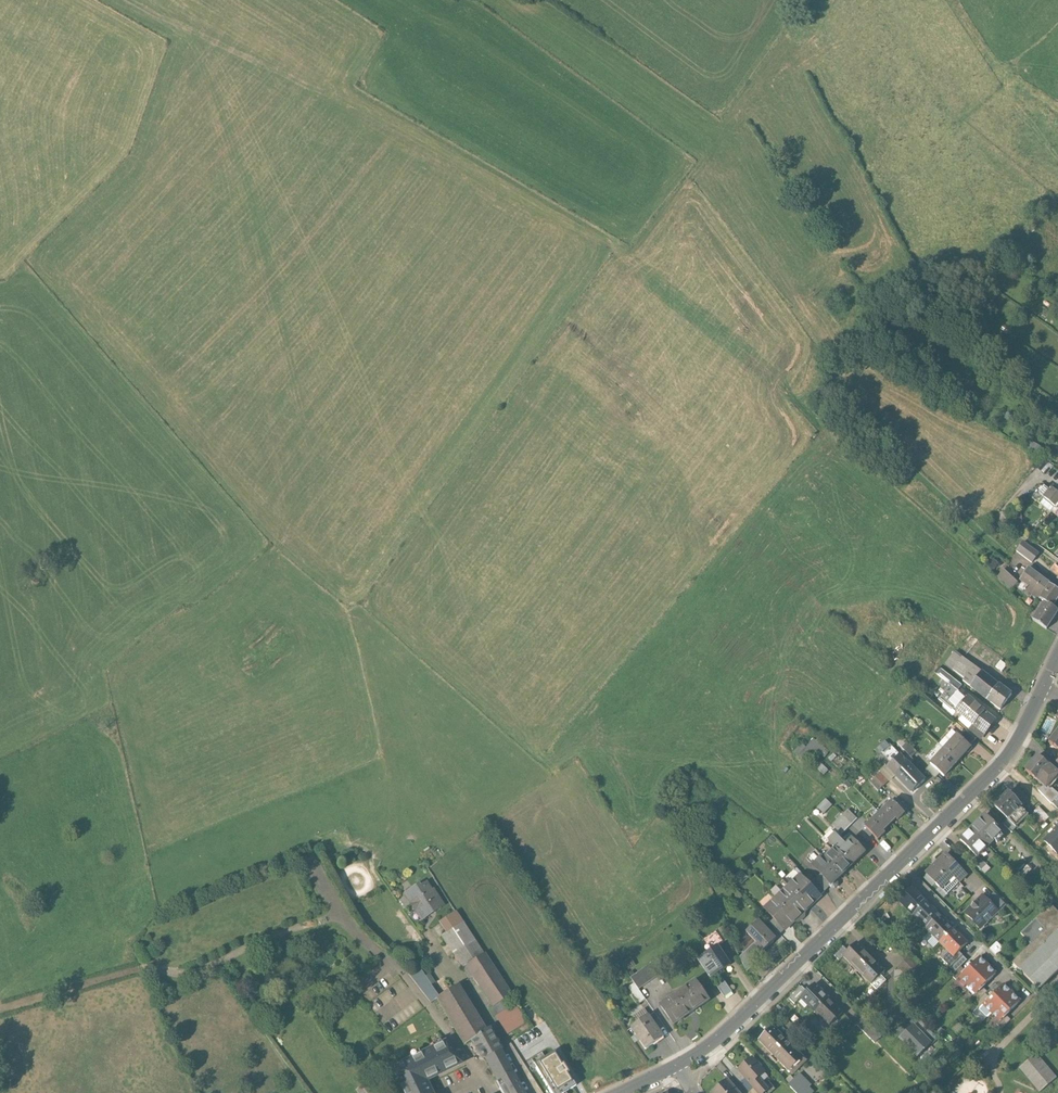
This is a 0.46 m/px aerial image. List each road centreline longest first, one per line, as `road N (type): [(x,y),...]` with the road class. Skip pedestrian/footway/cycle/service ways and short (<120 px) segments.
road 1 (tertiary): [(1047,685),(992,775),(727,1035),(676,1067)]

